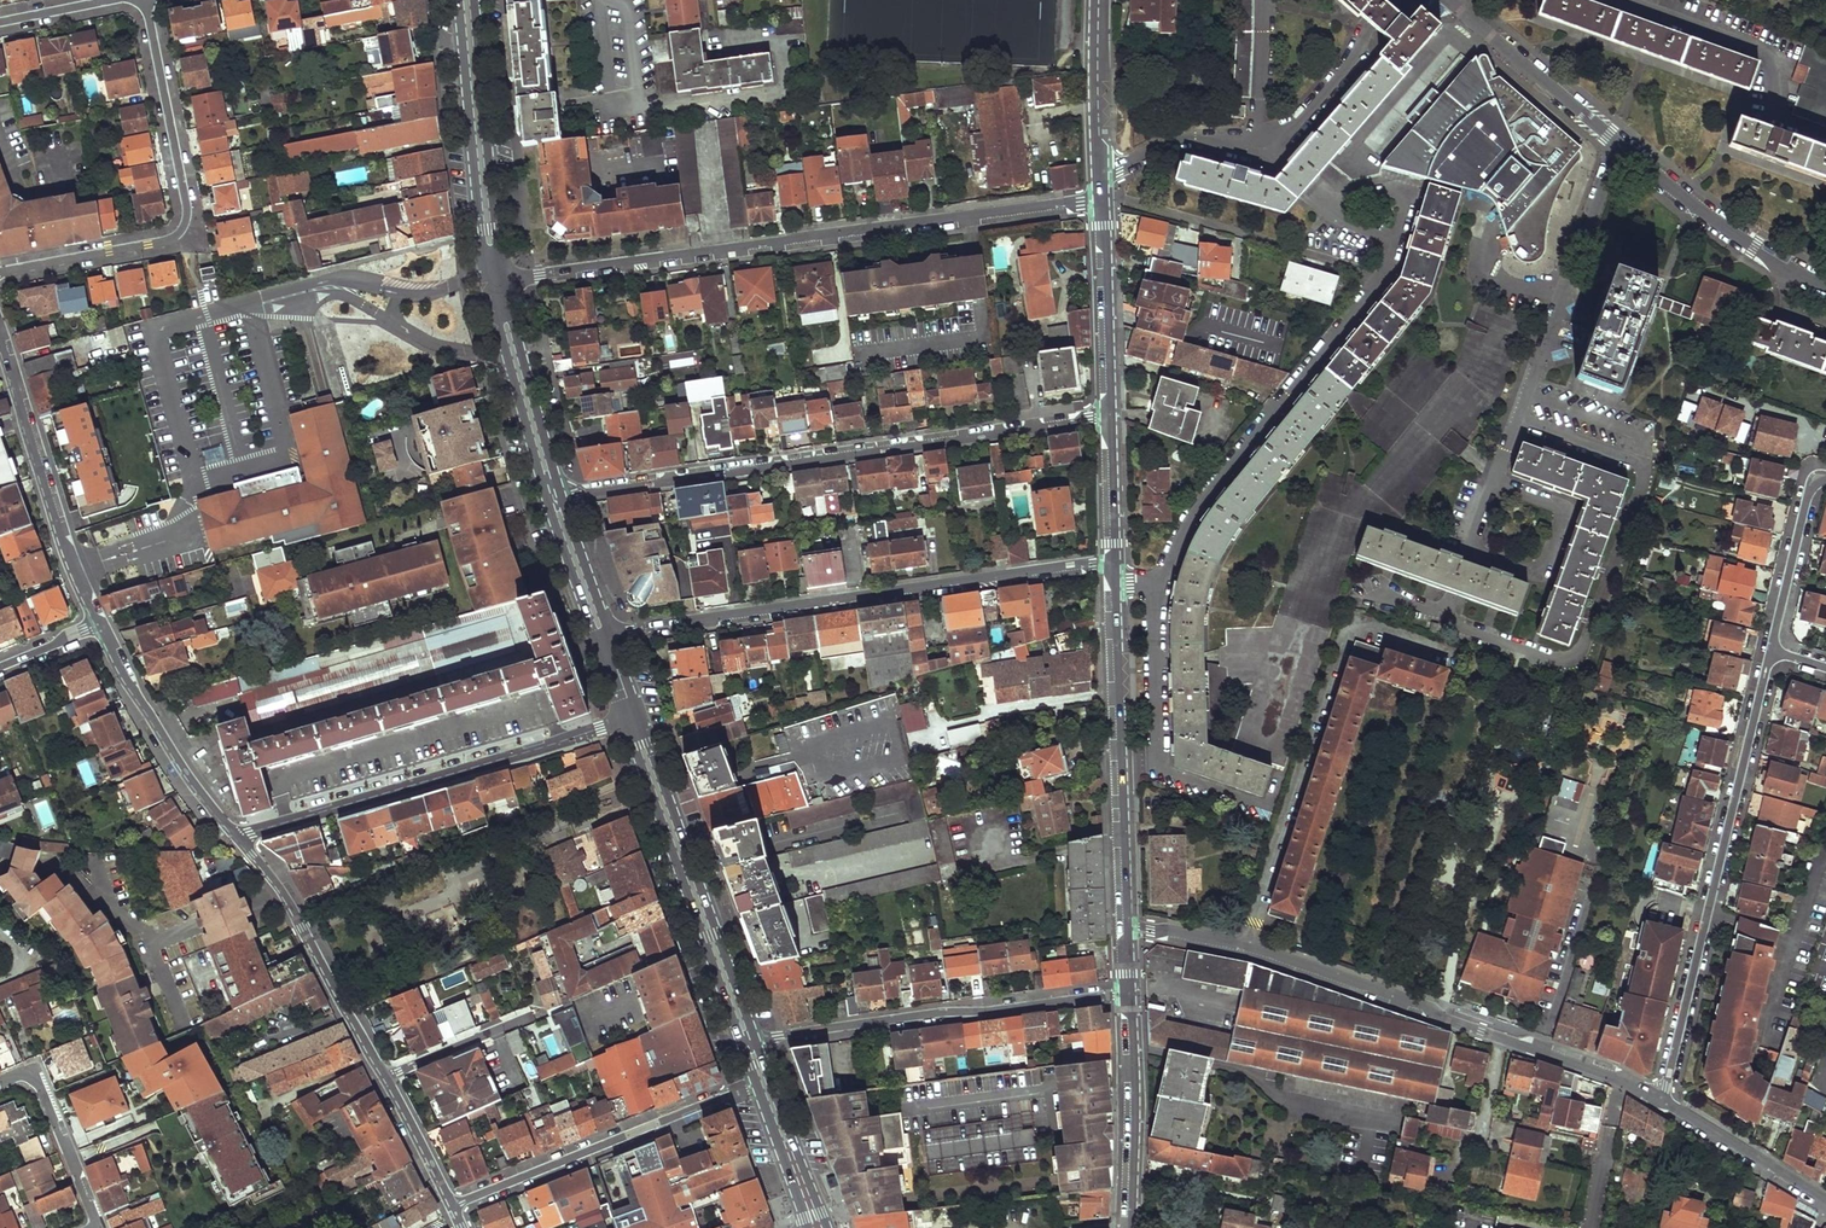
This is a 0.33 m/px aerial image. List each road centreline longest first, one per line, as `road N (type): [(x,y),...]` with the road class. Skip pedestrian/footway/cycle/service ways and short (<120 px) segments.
road 1 (residential): [(1115,577),(1164,583),(1206,498),(1386,277),(1102,196)]
road 2 (residential): [(1102,196),(505,282)]
road 3 (residential): [(1662,1099),(1622,1078),(1246,947),(1128,925)]
road 4 (residential): [(1517,417),(1440,621),(1550,659),(1569,658),(1584,640),(1642,471)]
road 5 (residential): [(565,500),(1111,413)]
road 6 (residential): [(1114,562),(612,637)]
road 7 (residential): [(1662,1099),(1771,651)]
road 8 (residential): [(452,1206),(292,906),(237,838)]
road 9 (residential): [(145,0),(186,224),(169,241),(0,273)]
road 10 (residential): [(237,838),(627,720)]
road 11 (residential): [(756,1040),(1129,993)]
road 12 (residential): [(1101,170),(1196,140),(1279,138),(1360,52),(1386,0)]
road 13 (residential): [(1128,925),(1115,577)]
road 14 (primary): [(756,1040),(640,715)]
road 15 (primary): [(627,720),(741,1044)]
road 16 (residential): [(452,1206),(755,1085)]
road 17 (residential): [(101,623),(0,332)]
road 18 (residential): [(1620,146),(1517,417)]
road 19 (primary): [(460,0),(488,285)]
road 20 (primary): [(505,282),(475,0)]
road 21 (residential): [(1621,0),(1760,49),(1771,65),(1780,116),(1825,137)]
road 22 (residential): [(237,838),(168,744),(101,623)]
road 23 (residential): [(1825,291),(1755,249),(1620,146)]
road 24 (residential): [(1131,1227),(1129,993)]
road 25 (primary): [(565,500),(505,282)]
road 26 (primary): [(488,285),(547,503)]
road 27 (residential): [(1620,146),(1449,0)]
road 28 (residential): [(1111,413),(1102,196)]
road 29 (primary): [(827,1227),(756,1040)]
road 30 (residential): [(0,1084),(24,1078),(43,1091),(99,1227)]
road 31 (residential): [(1825,1200),(1662,1099)]
road 32 (residential): [(1771,651),(1807,498),(1825,481)]
road 33 (residential): [(1101,170),(1099,0)]
road 34 (primary): [(755,1085),(804,1227)]
road 35 (residential): [(1114,562),(1111,413)]
road 36 (primary): [(547,503),(597,642)]
road 37 (primary): [(612,637),(565,500)]
road 38 (residential): [(1517,417),(1642,471)]

